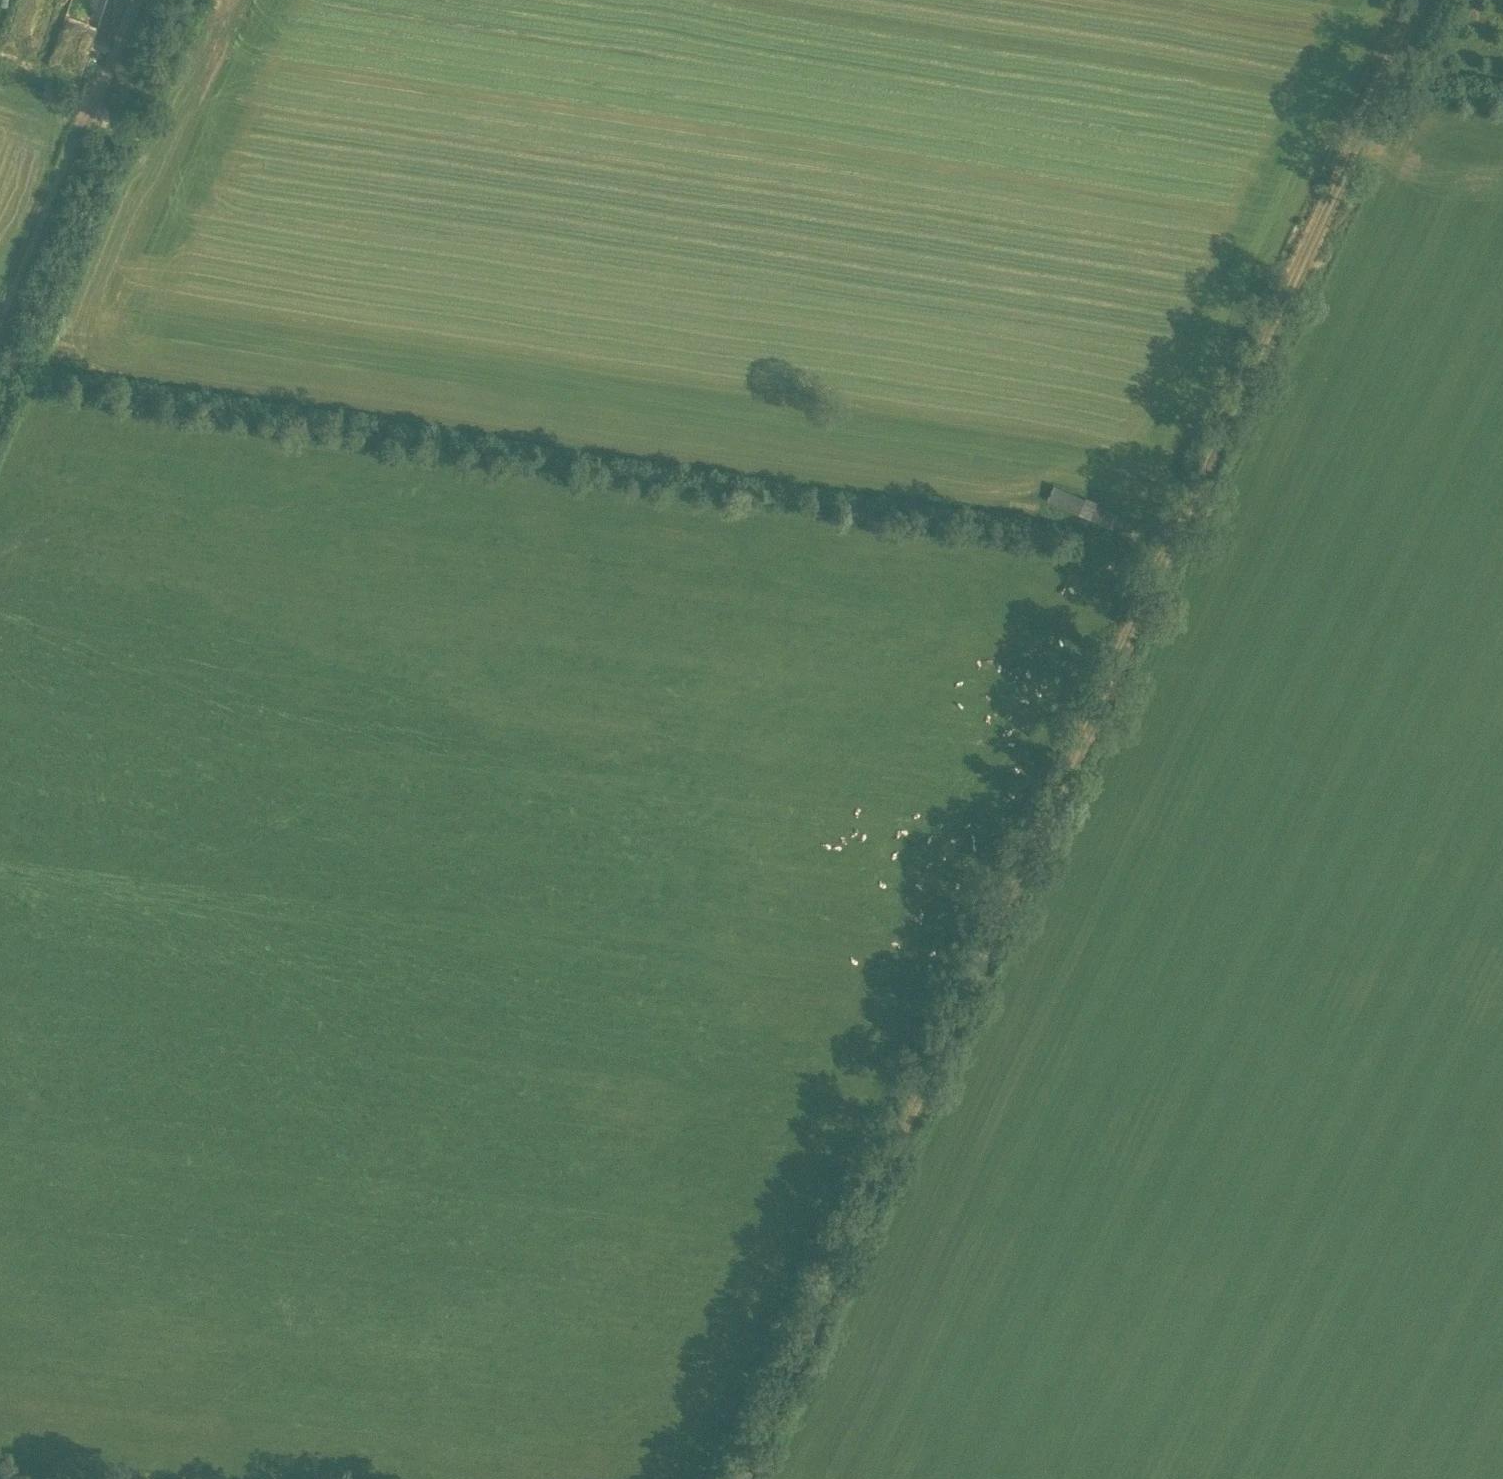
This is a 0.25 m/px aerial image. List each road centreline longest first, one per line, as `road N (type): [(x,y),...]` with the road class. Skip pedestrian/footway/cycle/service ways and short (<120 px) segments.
road 1 (track): [(1422,0),(743,1478)]

